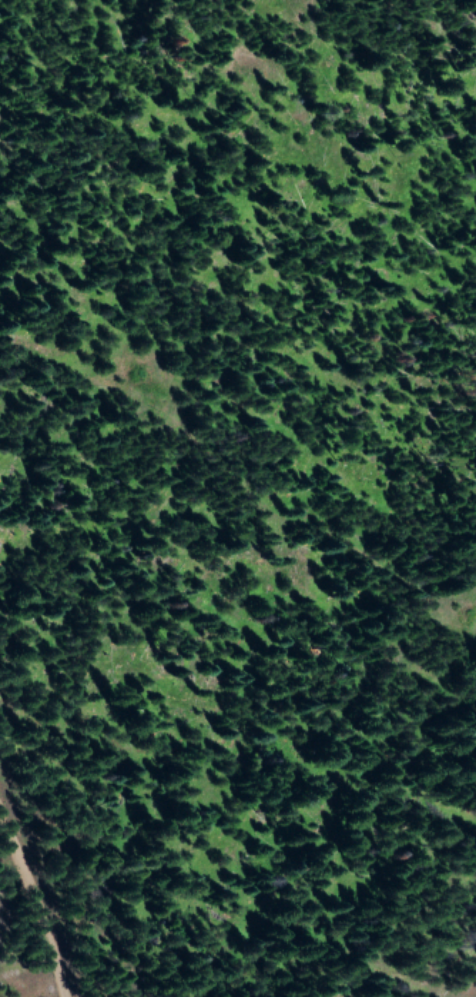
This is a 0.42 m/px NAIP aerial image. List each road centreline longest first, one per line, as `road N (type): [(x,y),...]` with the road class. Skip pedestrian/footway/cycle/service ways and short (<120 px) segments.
road 1 (residential): [(120,996),(60,866),(0,682)]

